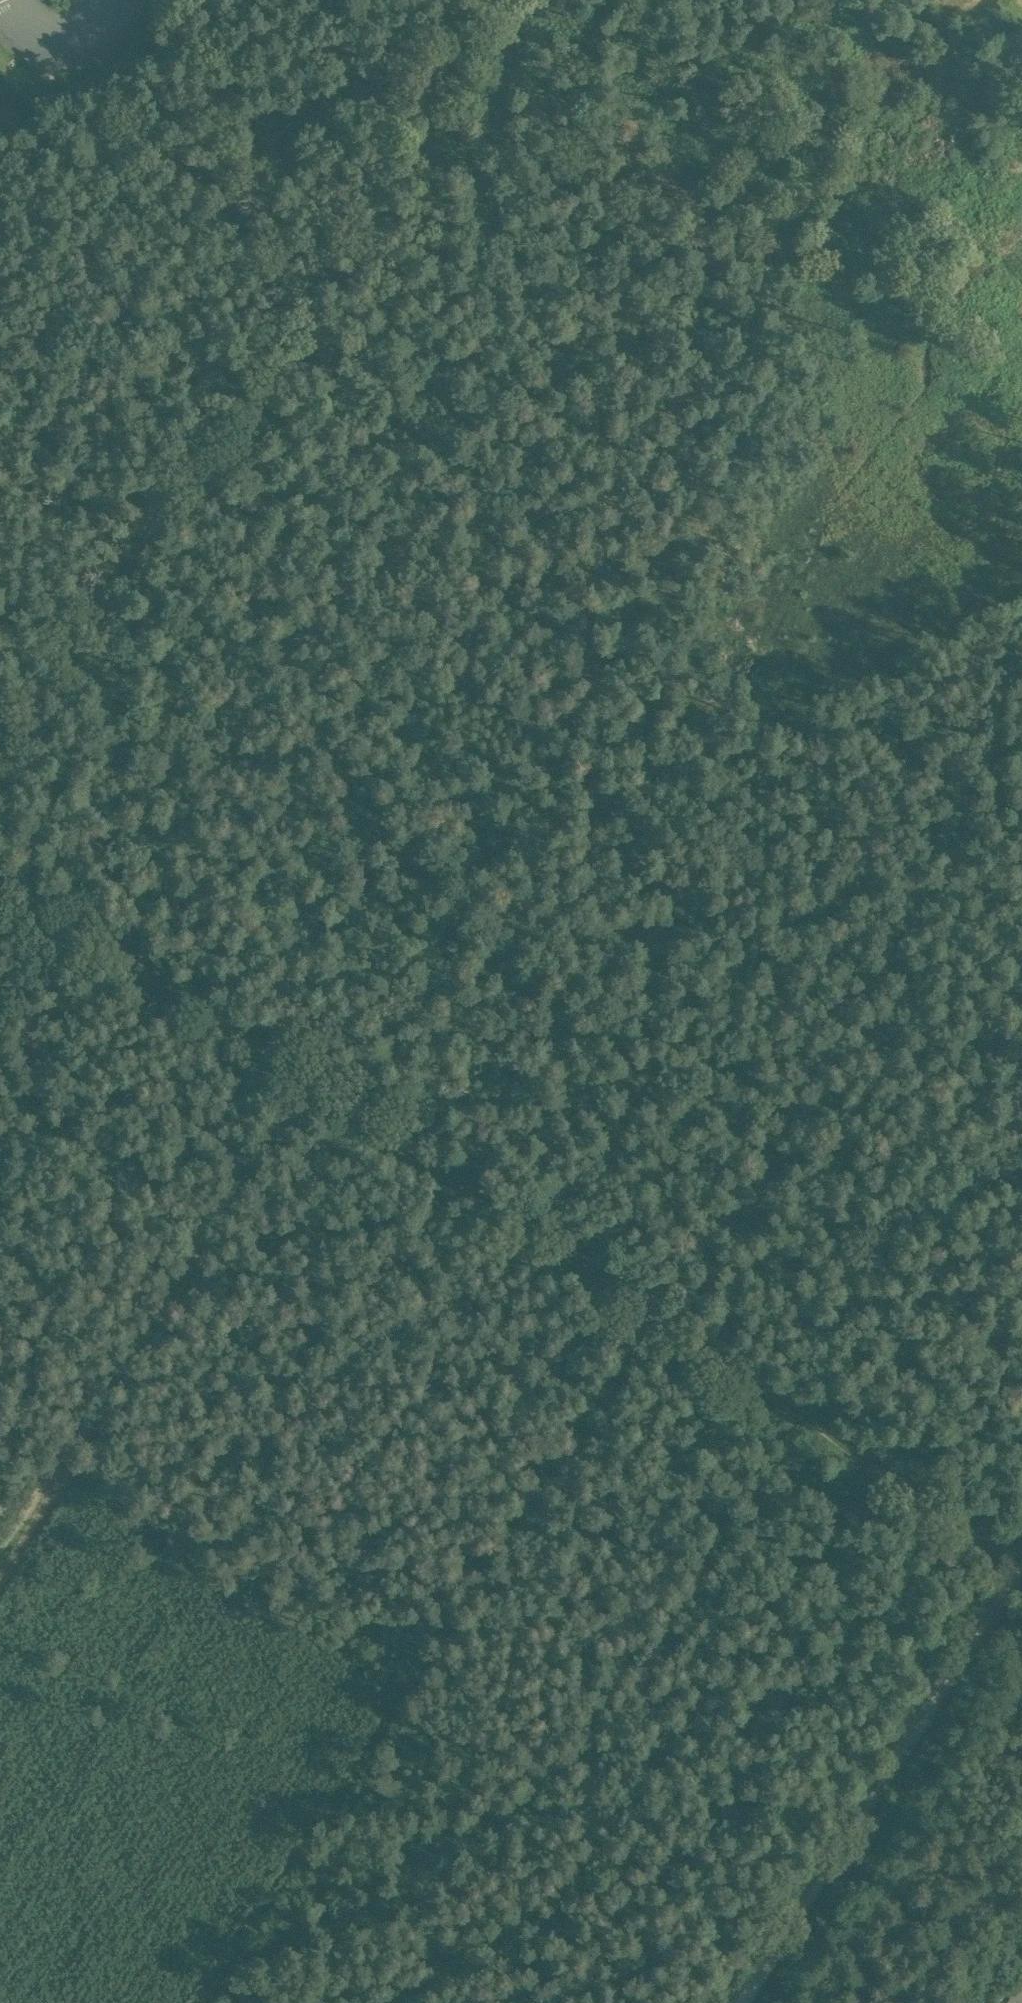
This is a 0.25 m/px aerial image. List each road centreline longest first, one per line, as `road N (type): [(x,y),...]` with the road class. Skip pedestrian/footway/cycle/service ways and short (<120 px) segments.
road 1 (track): [(0,870),(1021,1571)]
road 2 (track): [(488,0),(0,750)]
road 3 (track): [(1021,1572),(742,2002)]

